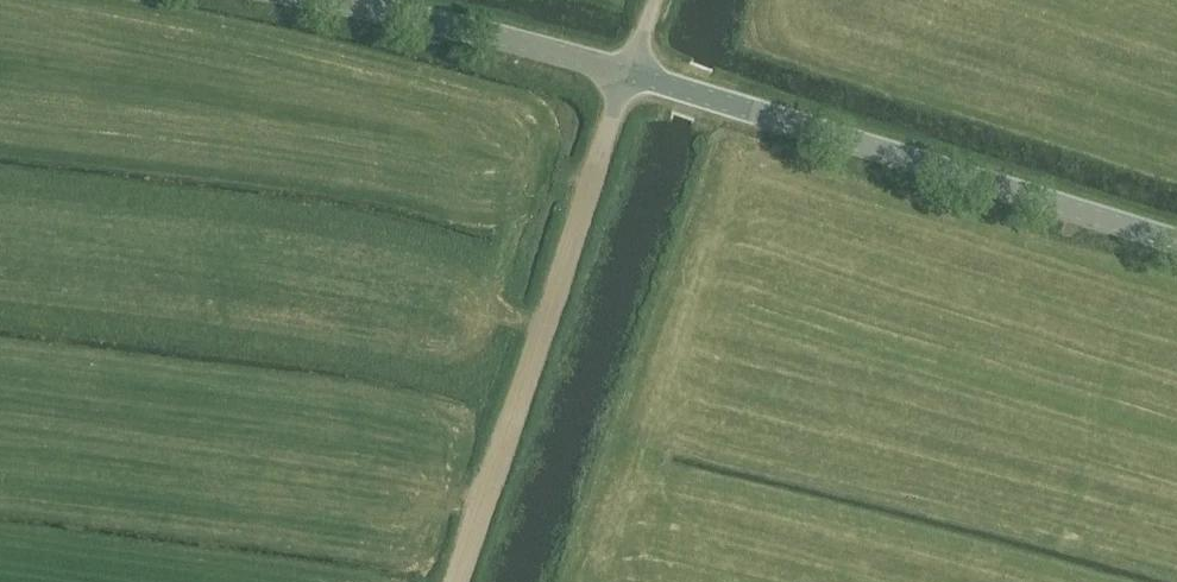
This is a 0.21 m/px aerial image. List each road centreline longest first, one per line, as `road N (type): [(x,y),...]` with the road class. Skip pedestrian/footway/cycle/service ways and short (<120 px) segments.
road 1 (unclassified): [(1176,239),(498,34),(337,0)]
road 2 (track): [(452,581),(654,0)]

